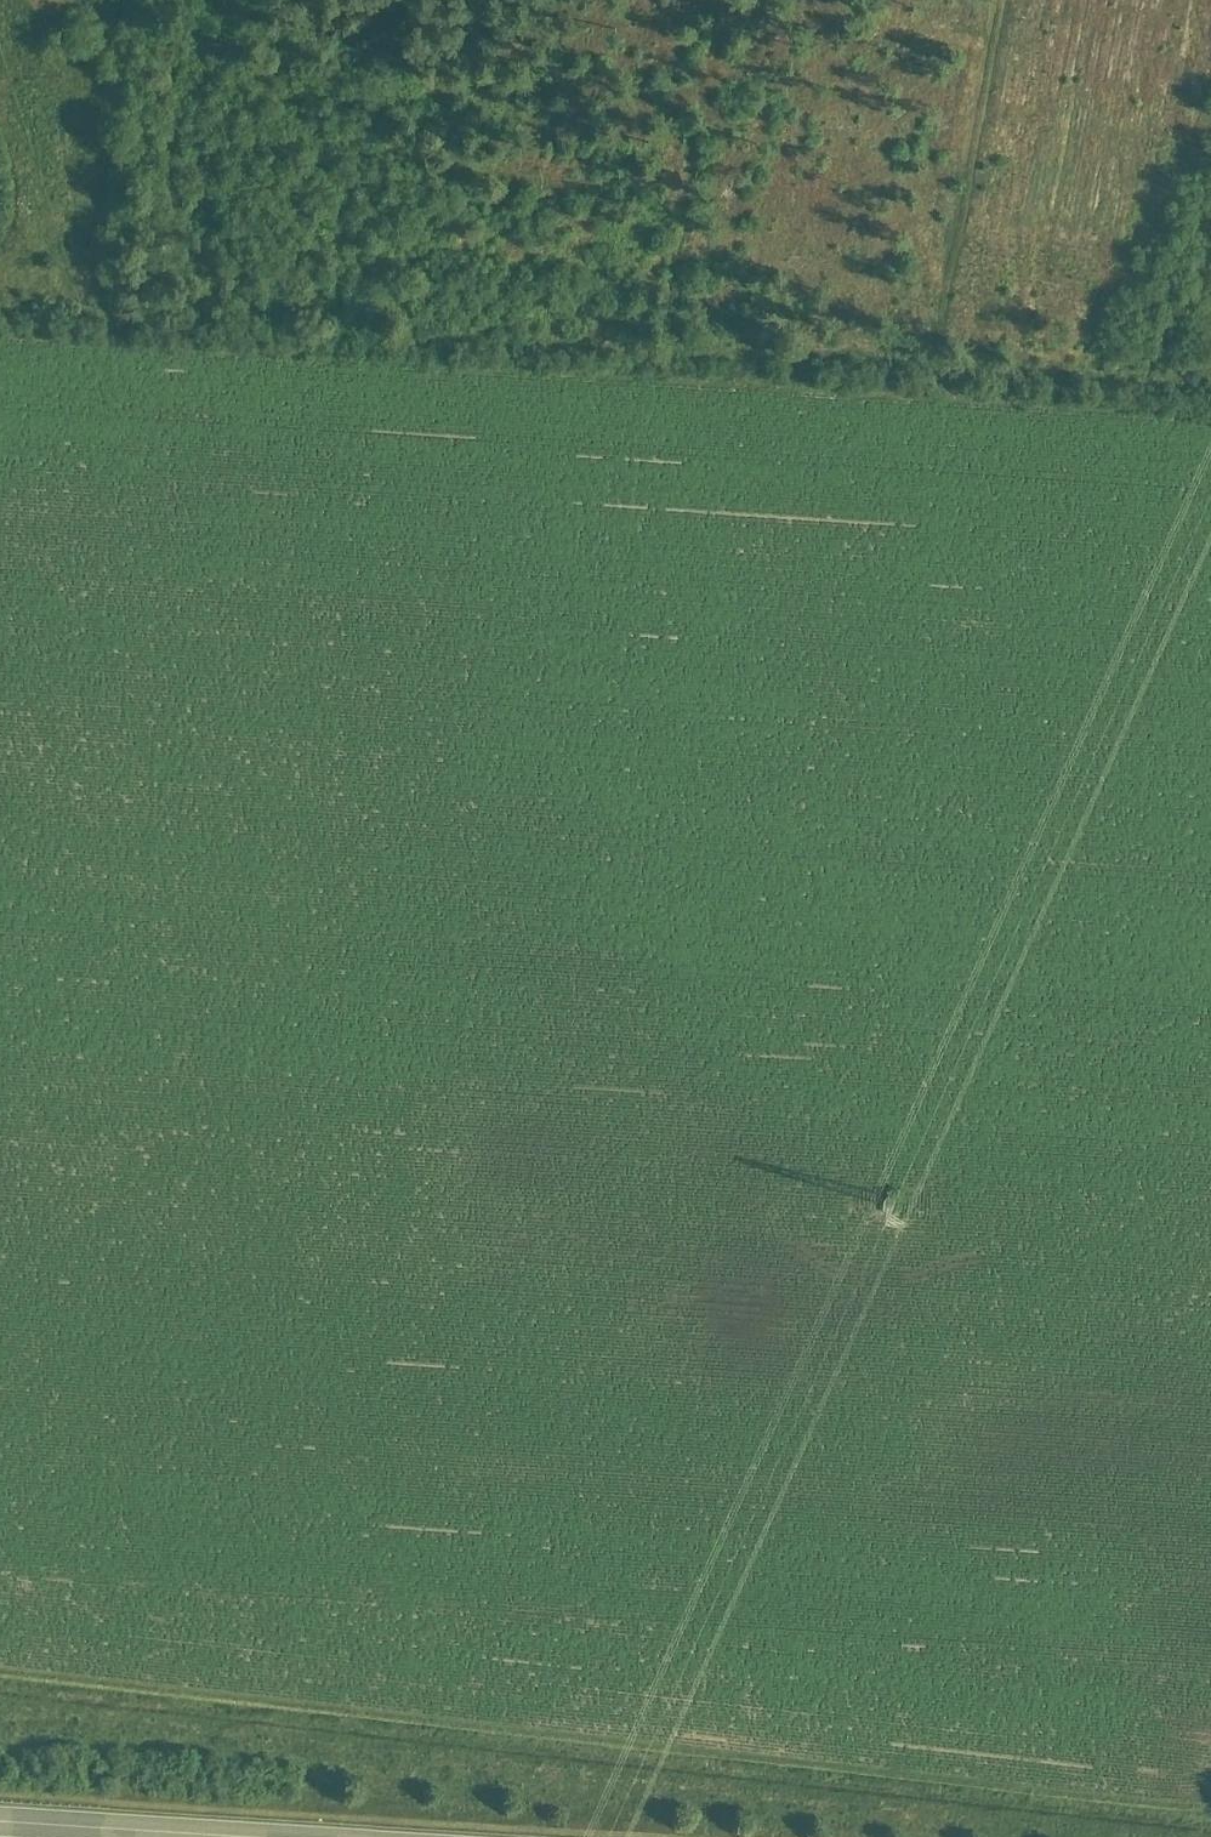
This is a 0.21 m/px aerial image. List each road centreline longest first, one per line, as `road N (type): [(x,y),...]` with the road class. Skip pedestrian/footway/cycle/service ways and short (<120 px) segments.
road 1 (tertiary): [(243,1836),(0,1821)]

